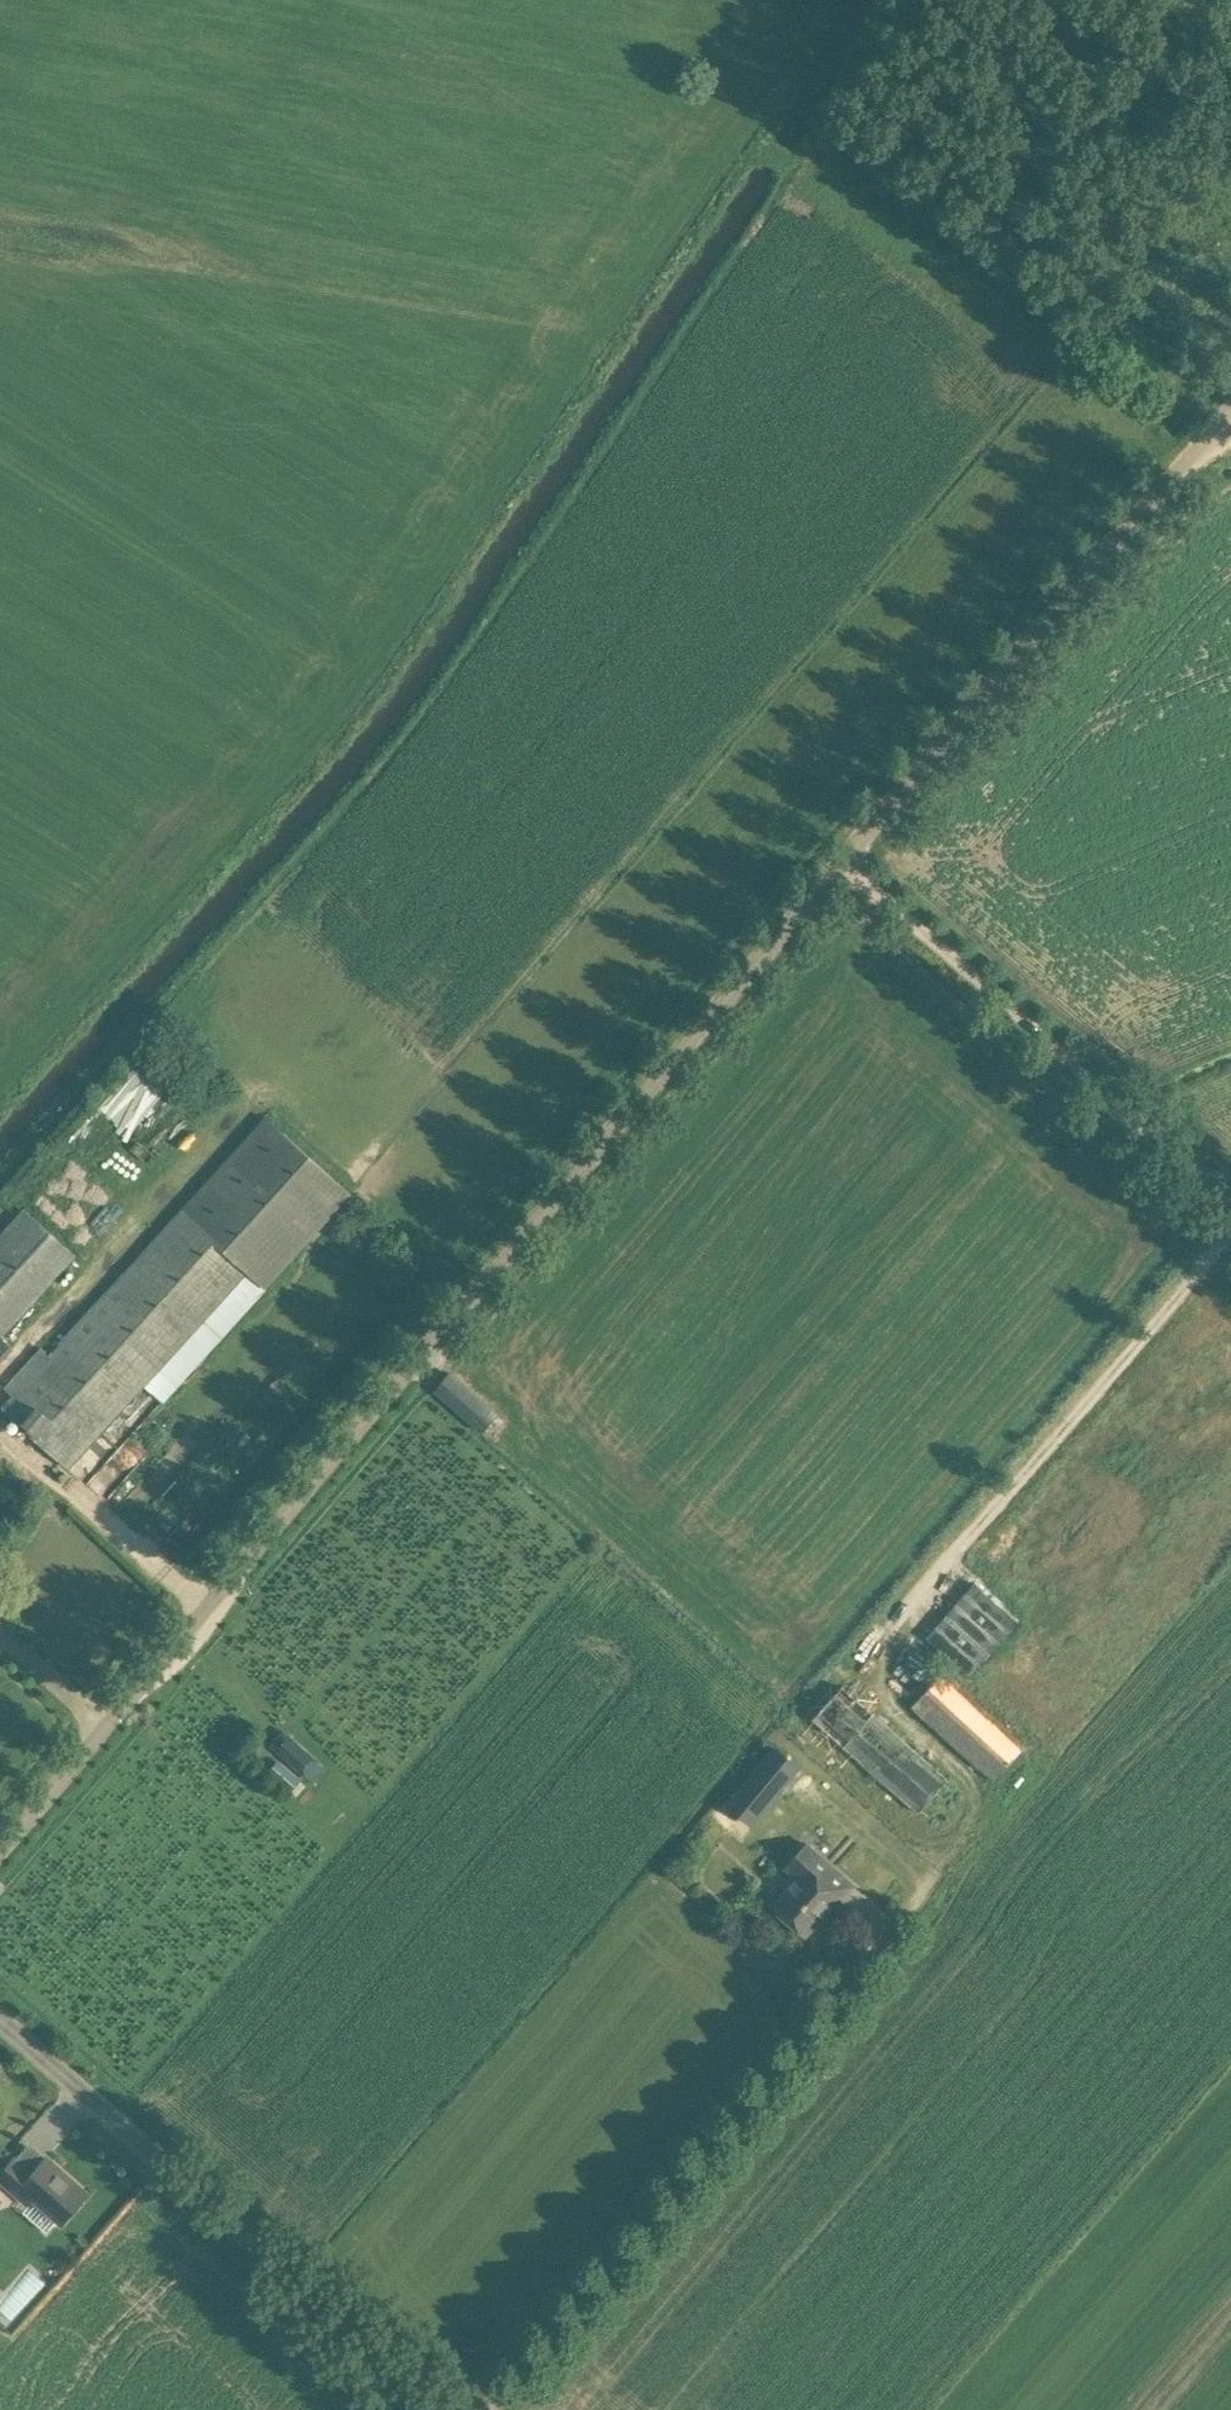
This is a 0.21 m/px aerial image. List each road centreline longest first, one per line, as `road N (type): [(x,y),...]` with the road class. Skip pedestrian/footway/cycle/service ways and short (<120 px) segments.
road 1 (unclassified): [(0,1840),(1230,398)]
road 2 (unclassified): [(438,2409),(0,2023)]
road 3 (track): [(834,864),(1230,1212)]

